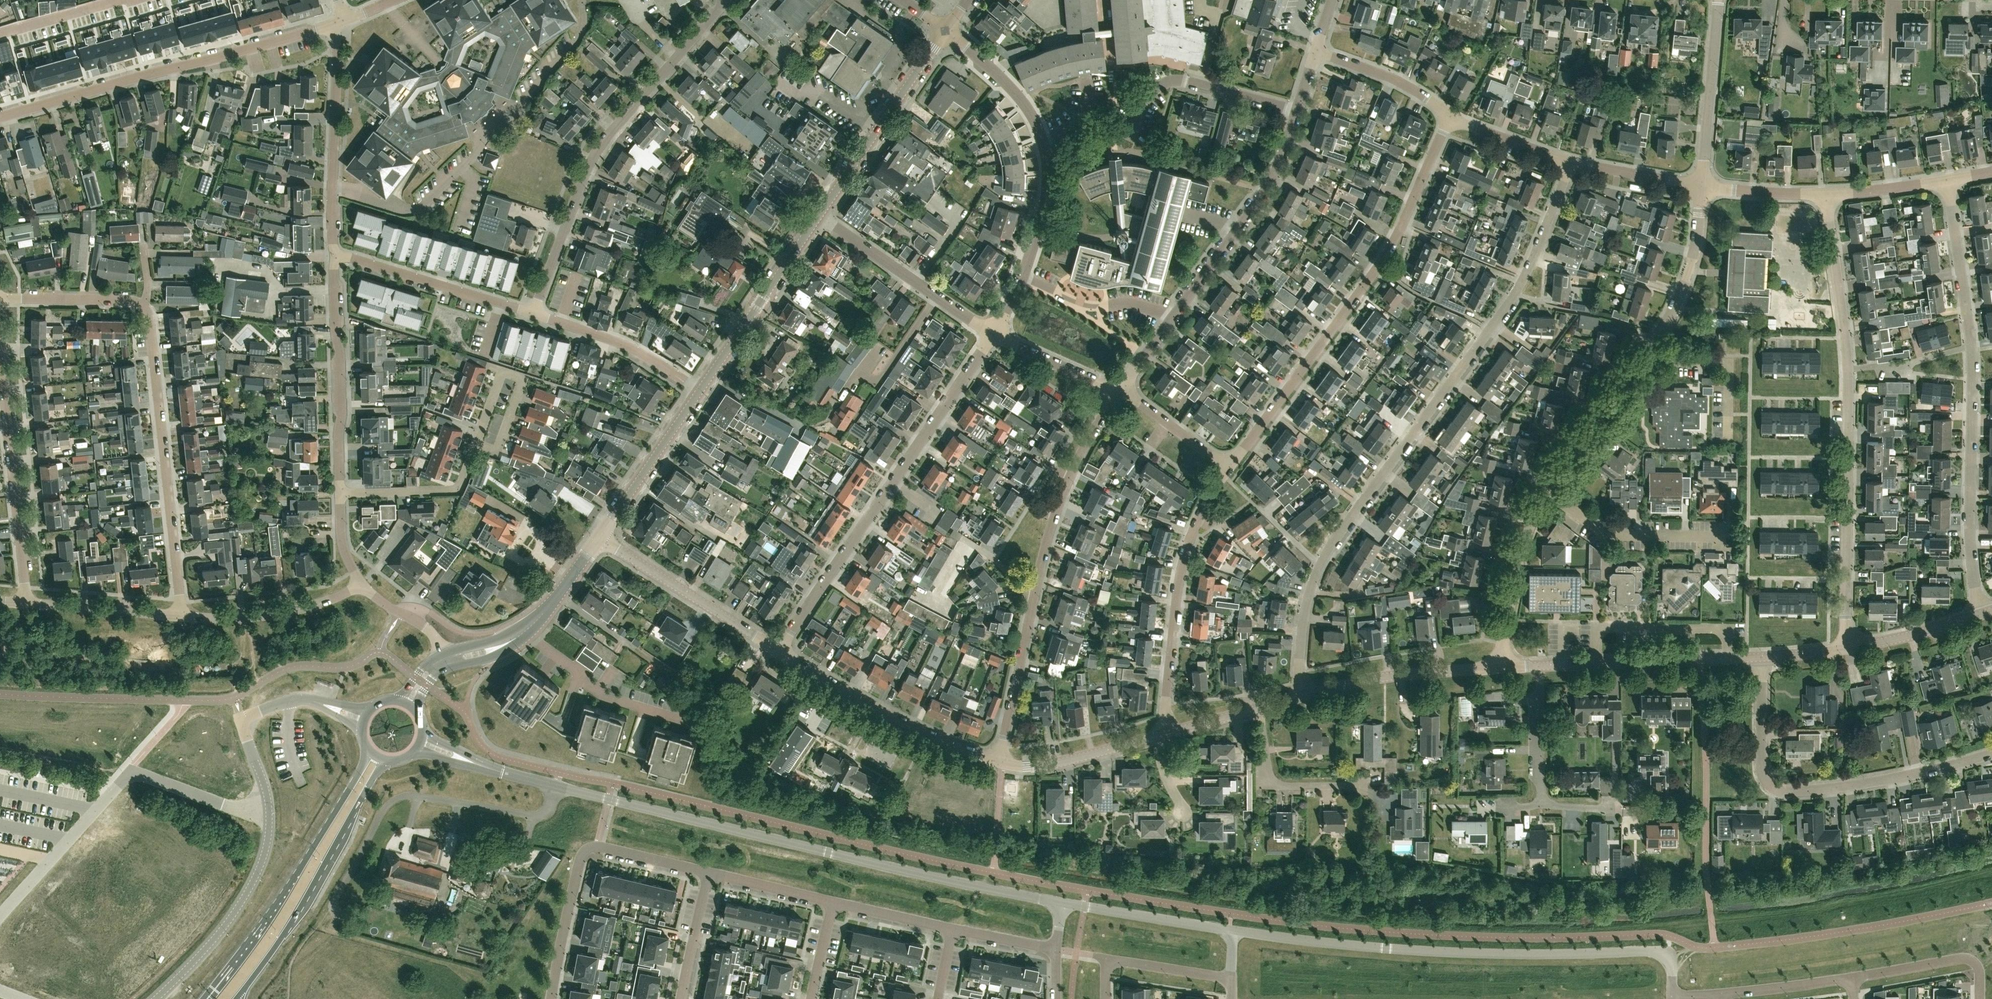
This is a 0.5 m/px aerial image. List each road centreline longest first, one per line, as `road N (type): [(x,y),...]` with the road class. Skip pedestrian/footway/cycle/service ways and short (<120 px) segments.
road 1 (residential): [(1300,696),(1304,618),(1320,565),(1513,296),(1571,162)]
road 2 (residential): [(1502,667),(1531,521),(1677,305),(1702,186)]
road 3 (residential): [(557,786),(1064,903)]
road 4 (residential): [(1233,929),(1437,951),(1648,949),(1668,955),(1672,997)]
road 5 (residential): [(179,616),(144,306),(0,297)]
road 6 (residential): [(1229,468),(1400,231),(1450,116)]
road 7 (residential): [(999,762),(1052,525),(1117,390)]
road 8 (residential): [(779,649),(993,335)]
road 9 (residential): [(533,314),(597,151),(728,1)]
road 10 (residential): [(332,190),(405,212),(419,208),(581,36),(583,0)]
road 11 (residential): [(1761,657),(1762,772),(1769,786),(1787,791),(1892,780),(1991,753)]
road 12 (unclassified): [(0,116),(332,26)]
road 13 (unclassified): [(155,998),(219,934),(262,862),(268,799),(241,719)]
road 14 (residential): [(557,786),(541,817),(396,800),(331,908)]
road 15 (tertiary): [(370,750),(270,916),(208,998)]
road 16 (residential): [(1024,278),(1048,182),(1039,133),(1011,88),(944,32)]
road 17 (tertiary): [(236,998),(288,929),(386,760)]
road 18 (residential): [(1164,734),(1181,565),(1201,511),(1229,468)]
road 19 (residential): [(1846,647),(1848,369)]
road 20 (residential): [(708,875),(589,848),(552,998)]
road 21 (residential): [(1979,615),(1969,538),(1971,346)]
road 22 (residential): [(999,762),(908,725),(779,649)]
road 23 (residential): [(1170,320),(1265,191),(1297,110)]
road 24 (residential): [(25,602),(0,360)]
road 25 (residential): [(335,256),(341,494)]
road 26 (residential): [(1297,110),(1181,81),(1166,84),(1151,94),(1136,125),(1135,142),(1153,154)]
road 27 (tertiary): [(819,215),(944,32)]
road 28 (residential): [(1540,665),(1761,657)]
road 29 (residential): [(779,649),(599,537)]
road 30 (residential): [(993,335),(819,215)]
road 31 (tertiary): [(701,390),(819,215)]
road 32 (residential): [(533,314),(335,256)]
road 33 (residential): [(1300,696),(1375,678),(1502,667)]
road 34 (residential): [(524,632),(589,684),(700,725)]
road 35 (residential): [(1702,186),(1719,0)]
road 36 (residential): [(360,586),(282,613),(179,616)]
road 37 (residential): [(701,390),(615,340),(533,314)]
road 38 (tertiary): [(599,537),(701,390)]
road 39 (residential): [(479,442),(503,369),(525,376),(498,449)]
road 40 (residential): [(1848,369),(1827,193)]
road 41 (residential): [(1367,786),(1274,784),(1259,707)]
road 42 (residential): [(1064,903),(1233,929)]
road 43 (residential): [(341,494),(458,491),(479,442)]
road 44 (residential): [(1971,346),(1948,181)]
road 45 (residential): [(332,190),(338,61),(332,26)]
road 46 (residential): [(999,762),(1043,765),(1158,736)]
road 47 (residential): [(1979,998),(1979,972),(1959,957),(1853,978)]
road 48 (residential): [(1170,320),(1130,303),(1078,303),(1024,278)]
road 49 (residential): [(179,616),(25,602)]
road 50 (residential): [(1450,116),(1387,76),(1316,51)]
road 51 (residential): [(1541,805),(1540,665)]
road 52 (residential): [(1846,647),(1979,615)]
road 53 (residential): [(1229,468),(1117,390)]
road 54 (residential): [(1117,390),(993,335)]
road 55 (residential): [(1702,186),(1571,162)]
road 56 (residential): [(1853,978),(1722,994)]
road 57 (residential): [(1571,162),(1450,116)]
road 58 (residential): [(831,903),(708,875)]
road 59 (residential): [(1848,369),(1906,364),(1971,346)]
road 60 (residential): [(708,875),(683,998)]
road 61 (residential): [(1827,193),(1702,186)]
road 62 (residential): [(1107,958),(1230,978)]
road 63 (residential): [(1948,181),(1827,193)]
road 64 (residential): [(950,926),(831,903)]
road 65 (tertiary): [(524,632),(599,537)]

